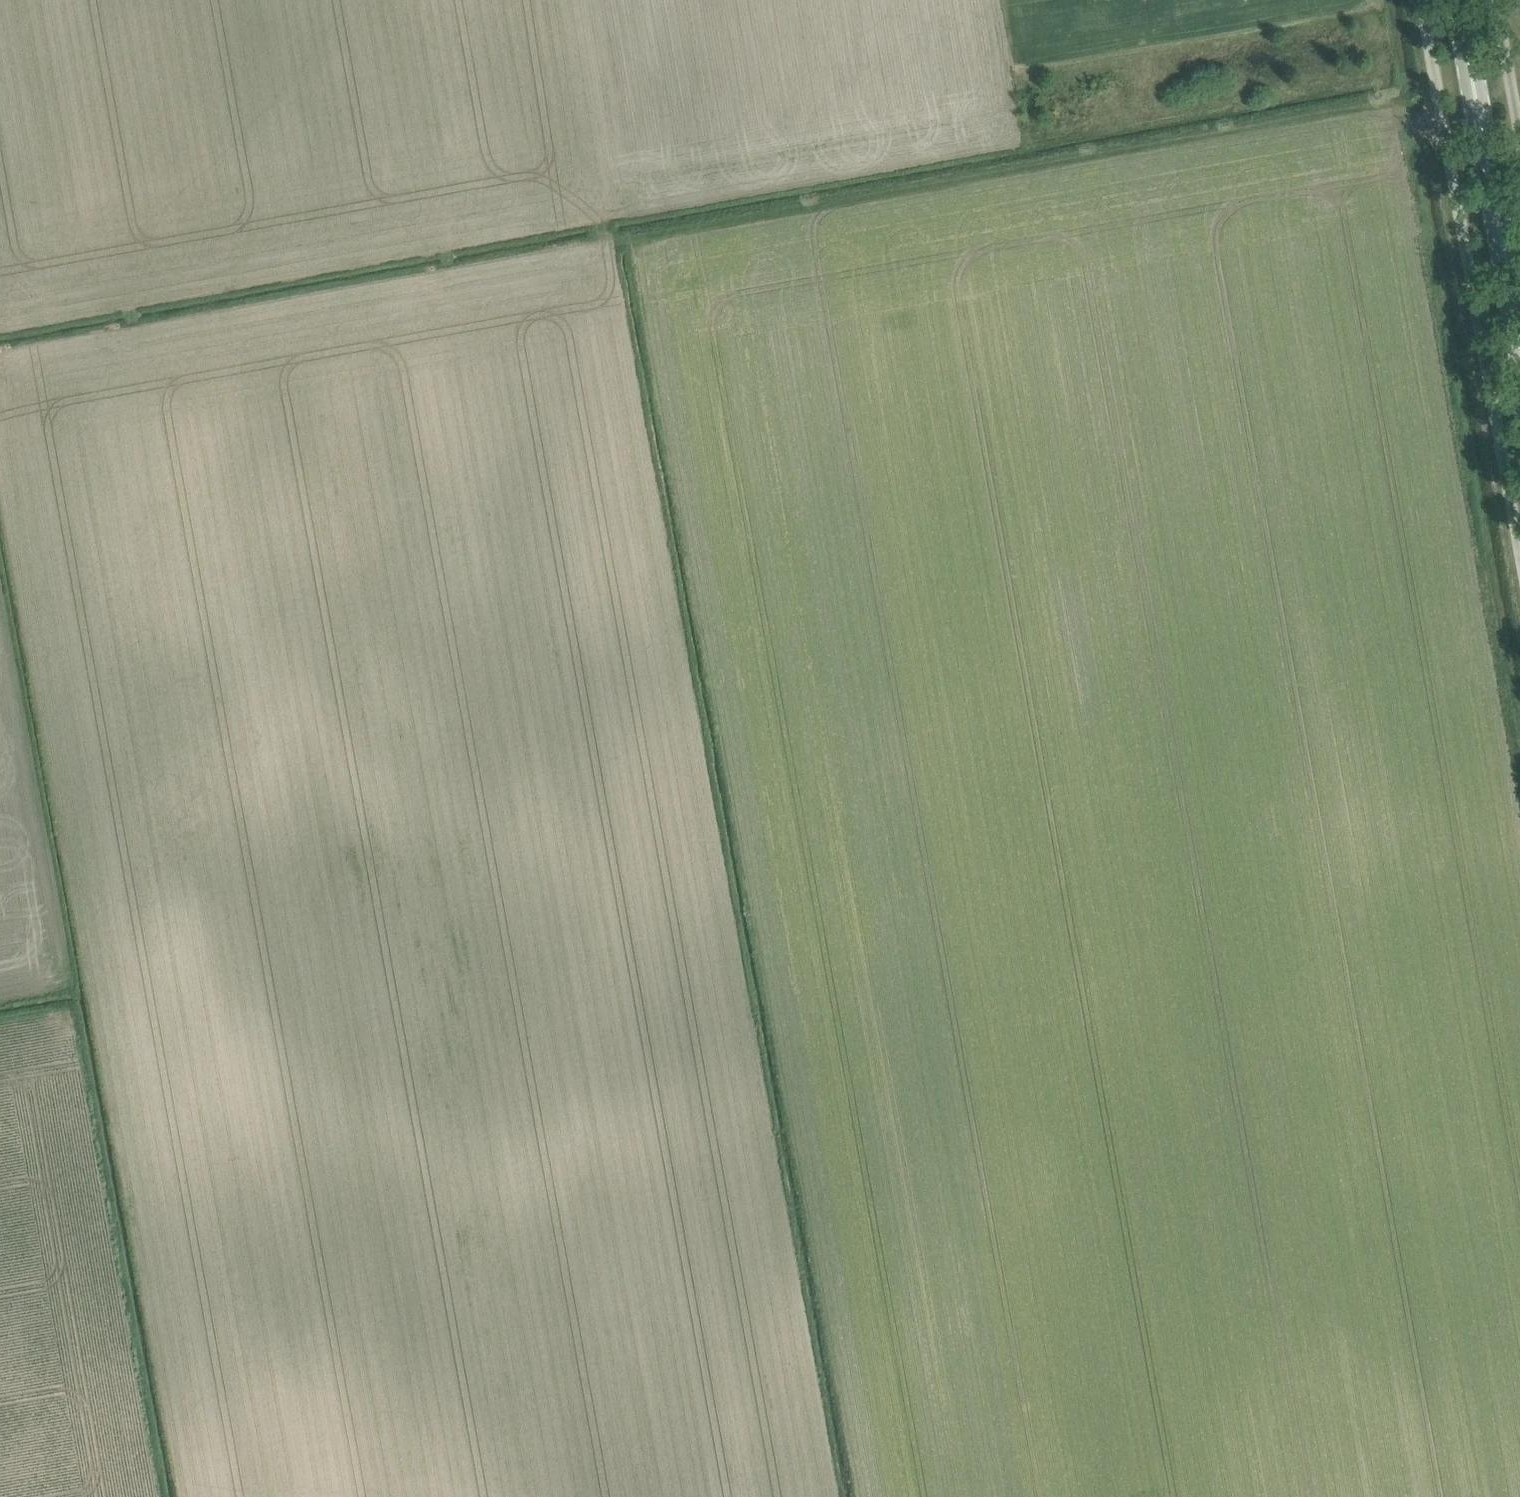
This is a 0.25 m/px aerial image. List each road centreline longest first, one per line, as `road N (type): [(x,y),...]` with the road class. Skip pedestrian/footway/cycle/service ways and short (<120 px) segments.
road 1 (unclassified): [(1519,558),(1422,0)]
road 2 (primary): [(1519,317),(1463,0)]
road 3 (unclassified): [(1494,0),(1519,143)]

